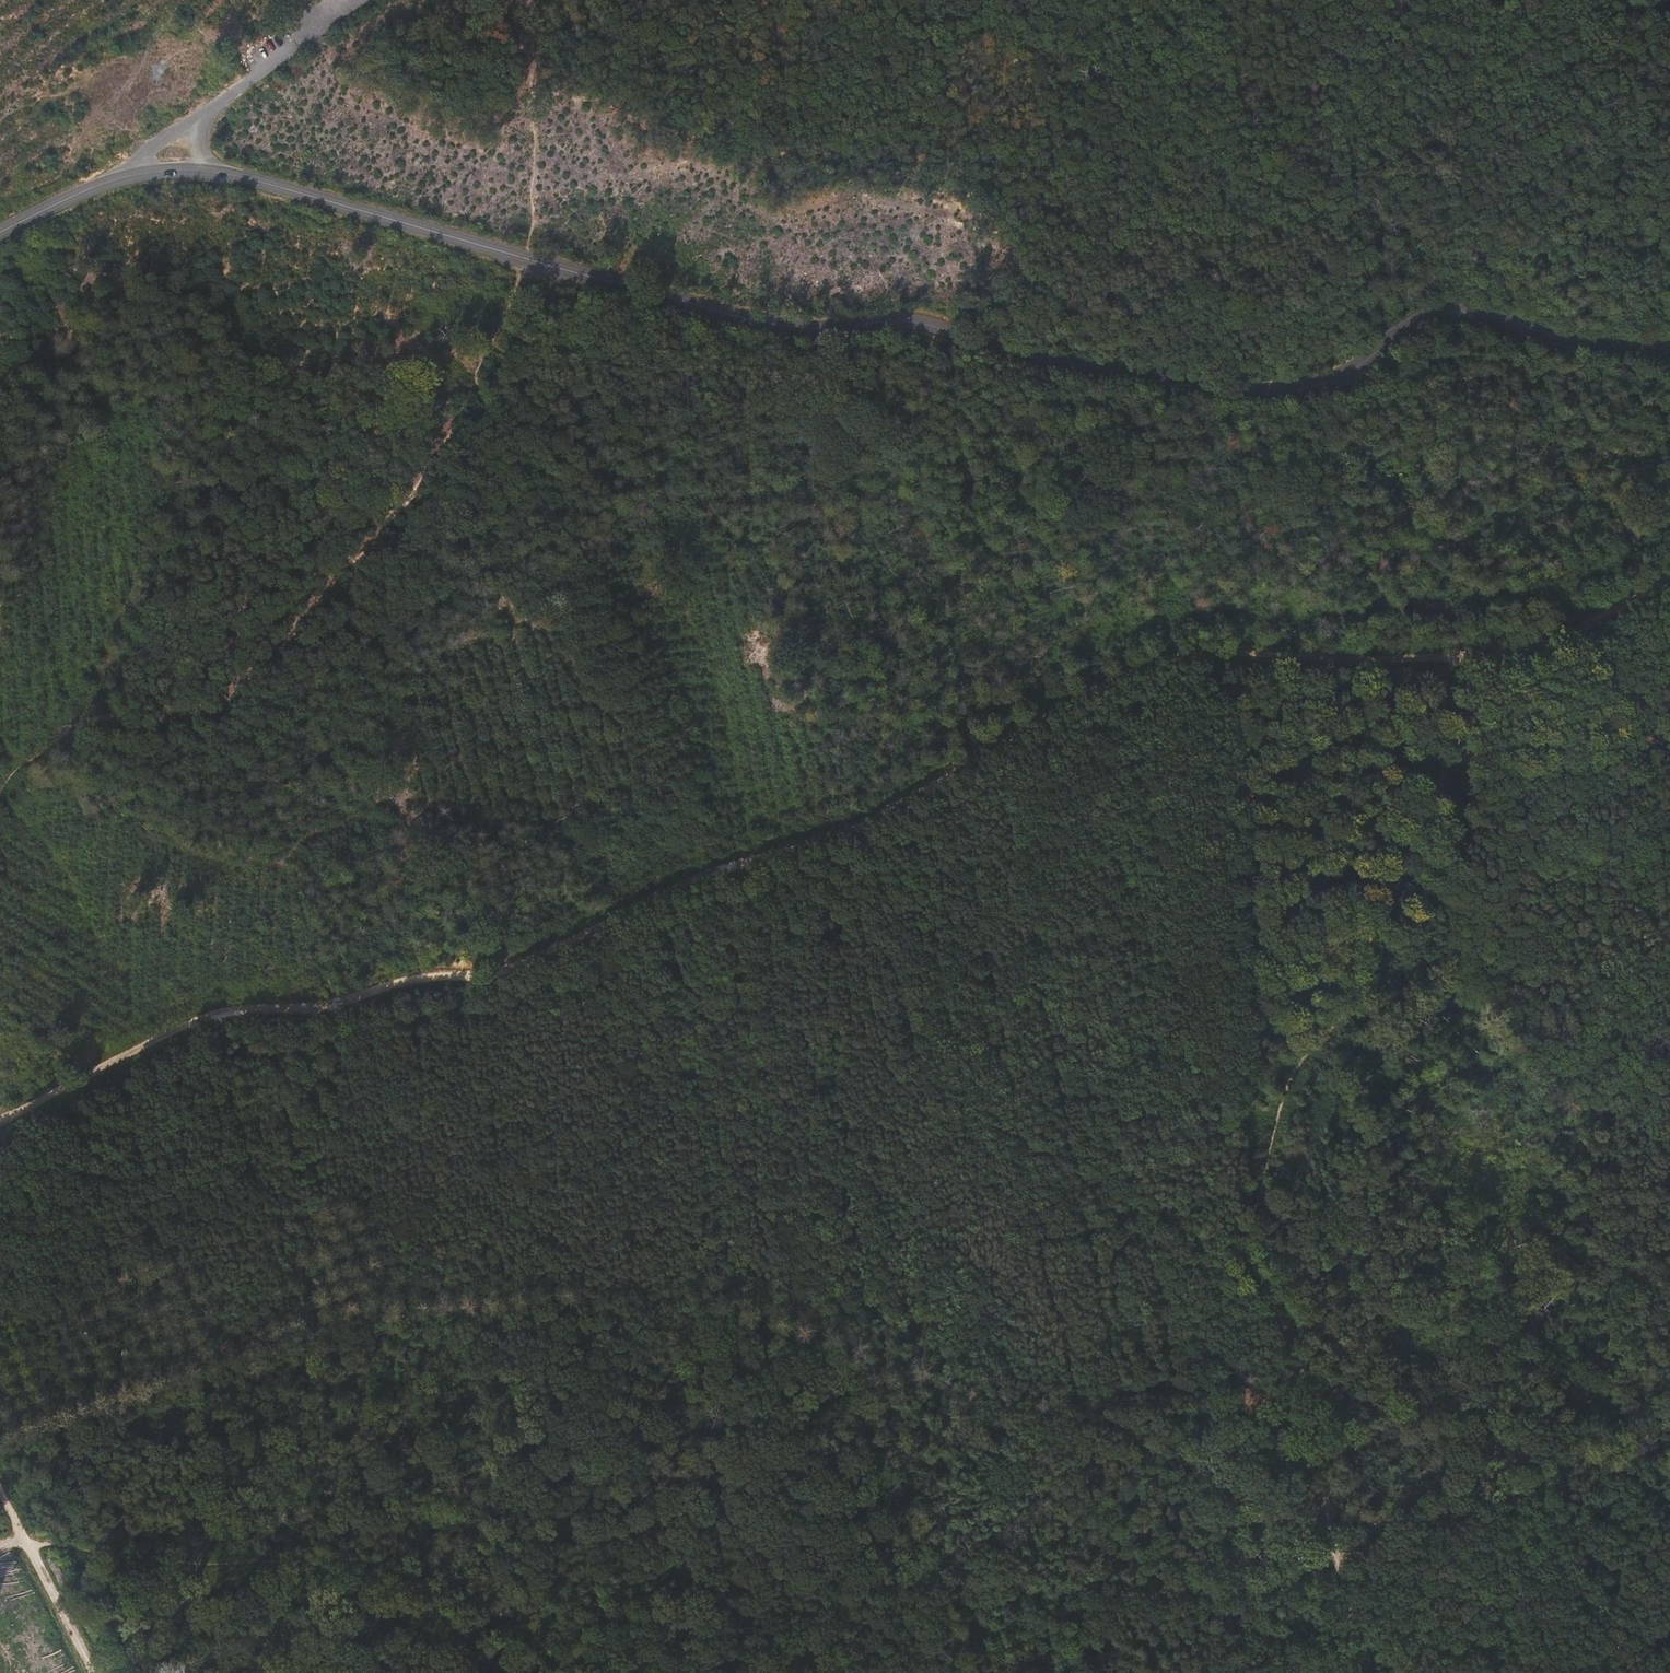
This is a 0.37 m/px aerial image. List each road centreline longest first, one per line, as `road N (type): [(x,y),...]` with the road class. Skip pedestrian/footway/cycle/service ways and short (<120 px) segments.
road 1 (tertiary): [(1669,343),(1557,334),(1456,312),(1326,387),(1218,390),(1036,361),(934,323),(792,327),(207,170),(107,182),(0,232)]
road 2 (track): [(0,1120),(180,1027),(405,980),(484,976),(725,868),(830,834),(990,756),(1066,699),(1131,669),(1232,651),(1504,655)]
road 3 (track): [(1357,1672),(1324,1446),(1251,1241),(1279,1106),(1296,1067),(1355,1001),(1449,747),(1504,655)]
road 4 (track): [(0,1539),(159,1564),(325,1568),(367,1582),(504,1672)]
road 5 (track): [(90,1672),(0,1492)]
road 6 (track): [(1504,655),(1599,623),(1669,574)]

